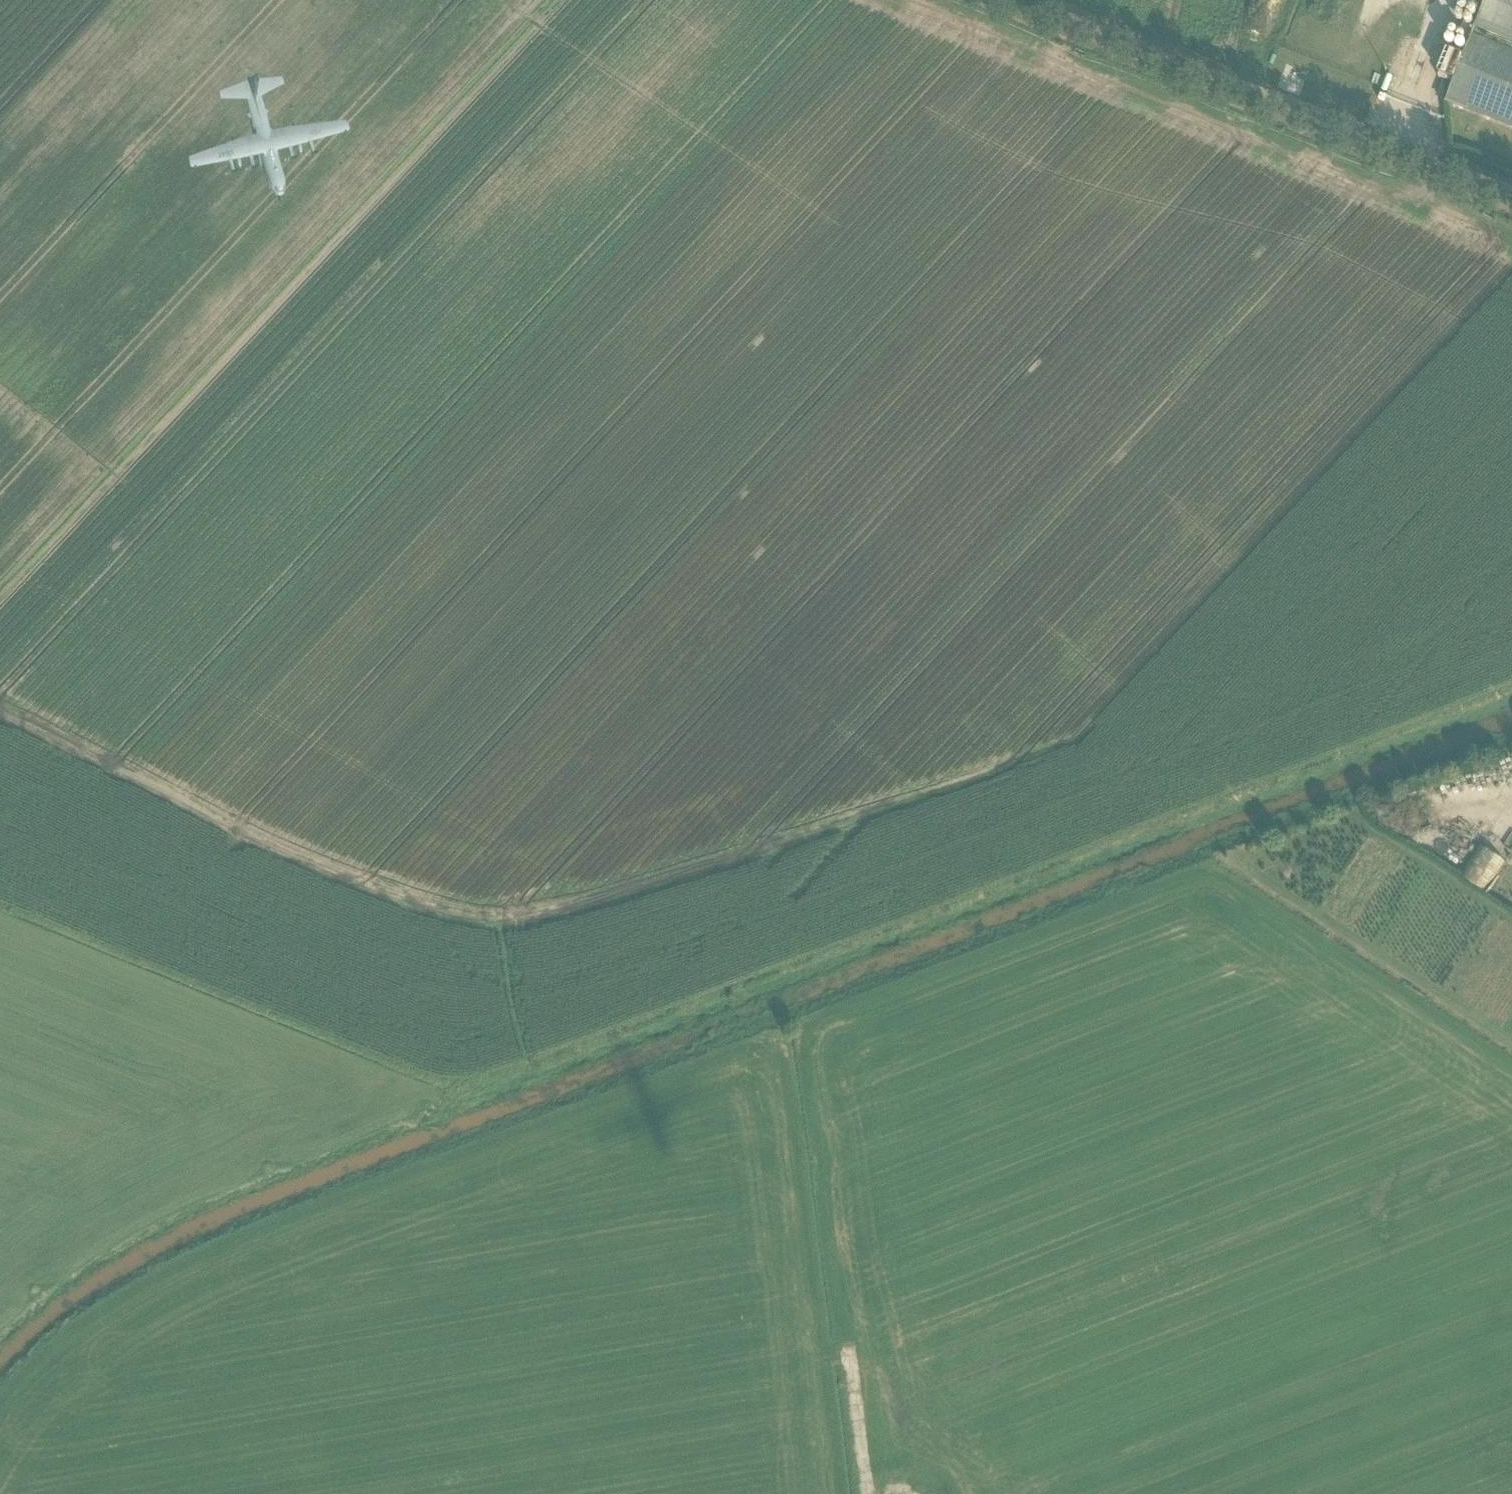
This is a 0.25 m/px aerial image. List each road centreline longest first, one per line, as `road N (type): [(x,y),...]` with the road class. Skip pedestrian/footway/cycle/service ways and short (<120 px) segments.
road 1 (track): [(1024,0),(1511,193)]

